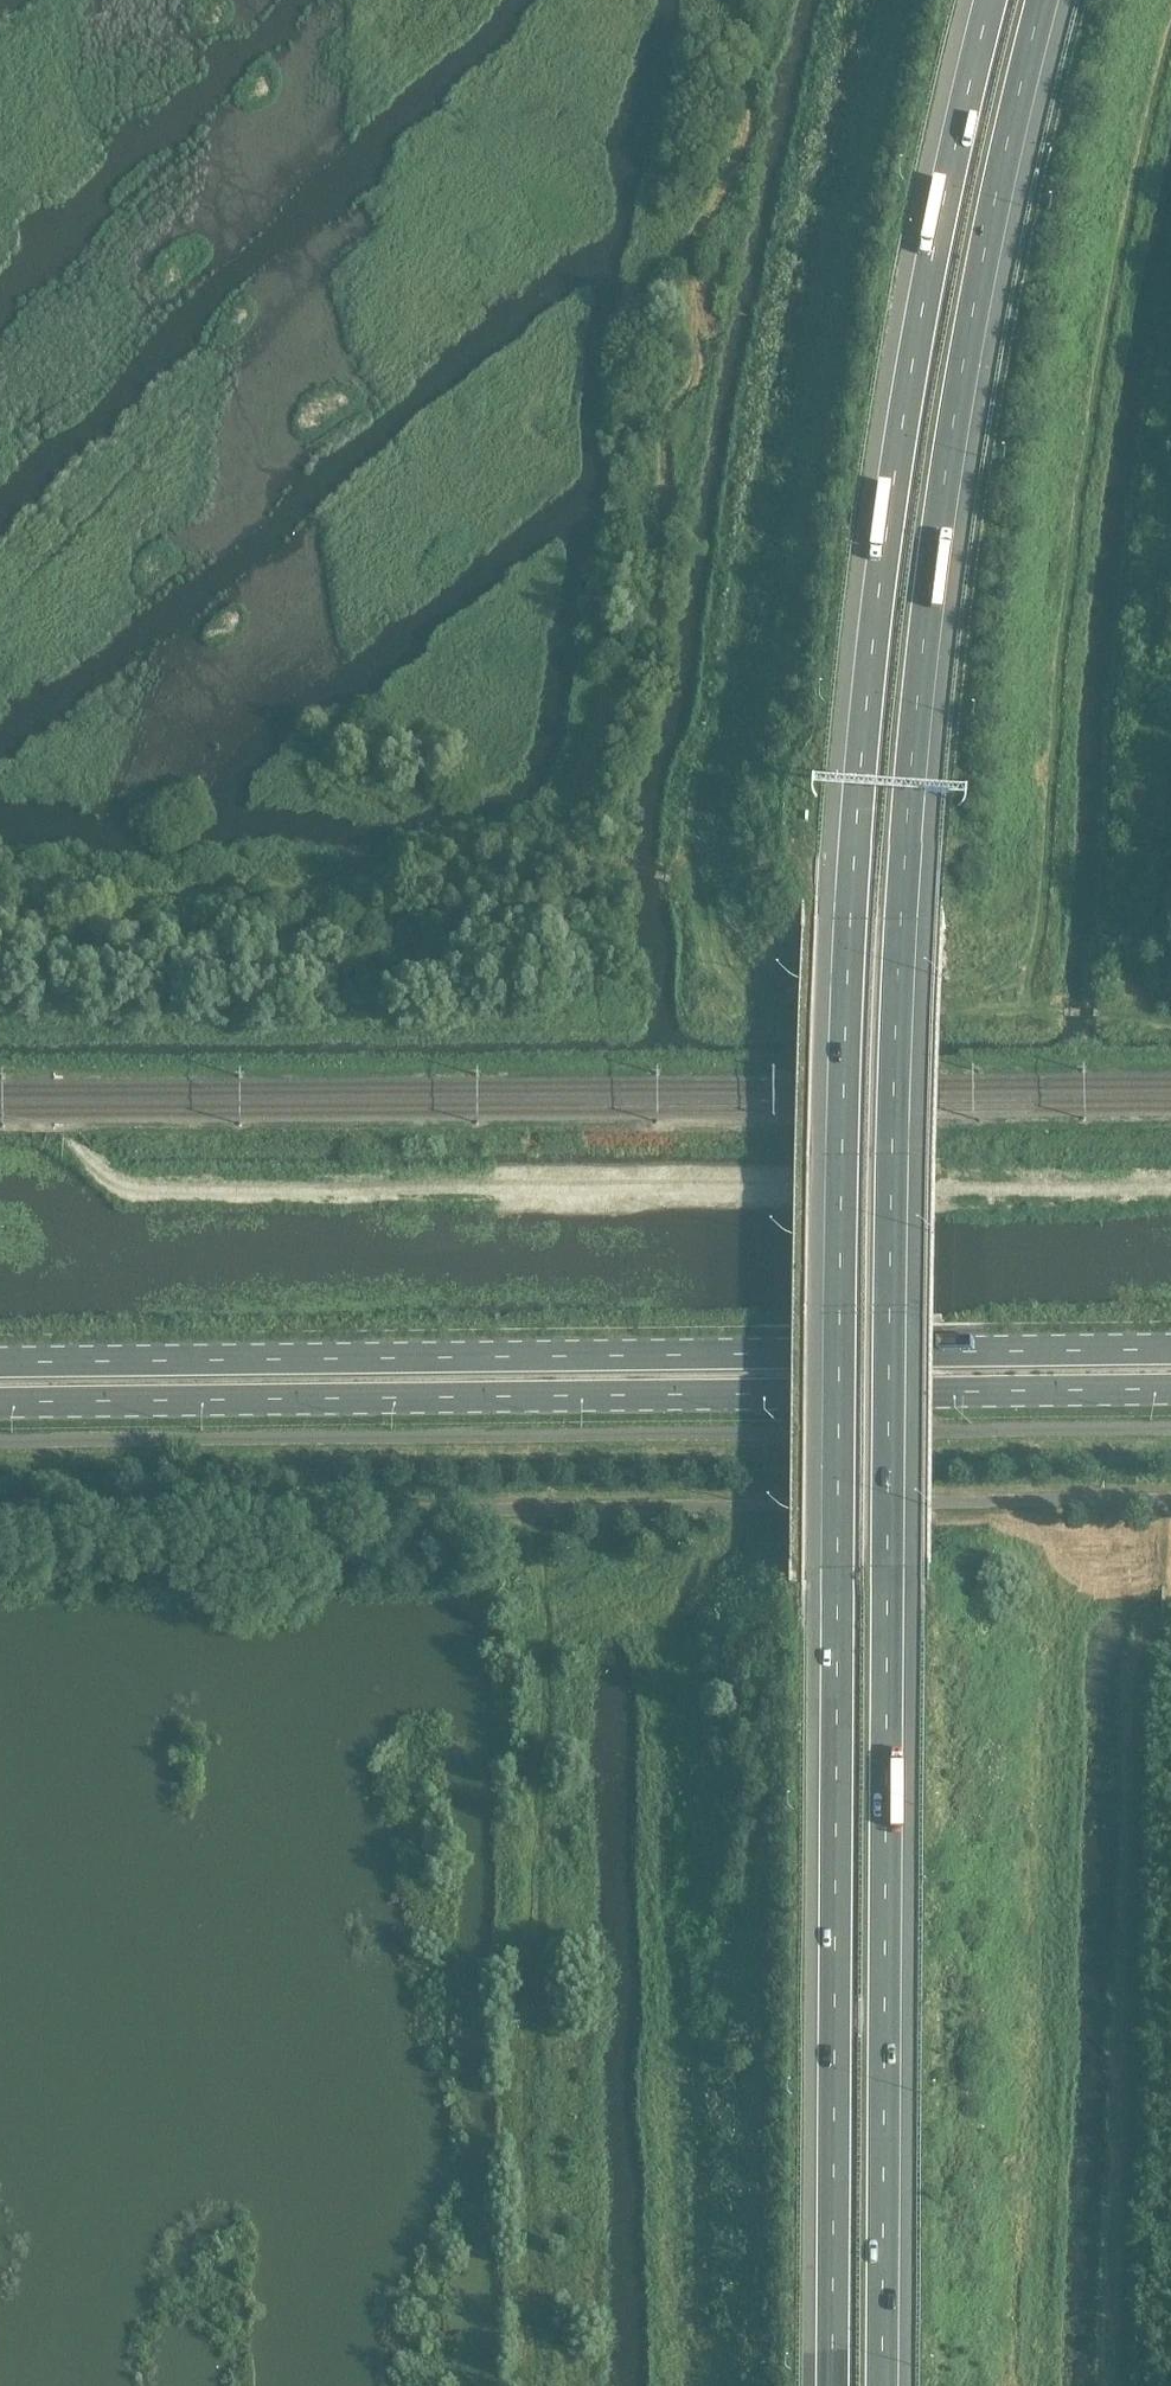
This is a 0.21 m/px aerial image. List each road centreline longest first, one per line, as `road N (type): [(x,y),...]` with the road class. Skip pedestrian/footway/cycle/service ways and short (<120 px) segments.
road 1 (motorway): [(880,2385),(899,928),(916,691),(955,401),(1041,0)]
road 2 (motorway): [(990,0),(910,366),(856,814),(837,1575),(831,2385)]
road 3 (primary): [(0,1402),(1170,1388)]
road 4 (primary): [(1170,1349),(0,1362)]
road 5 (track): [(1034,2385),(1042,2087),(1021,1505)]
road 6 (track): [(677,2385),(666,2021),(667,1505)]

